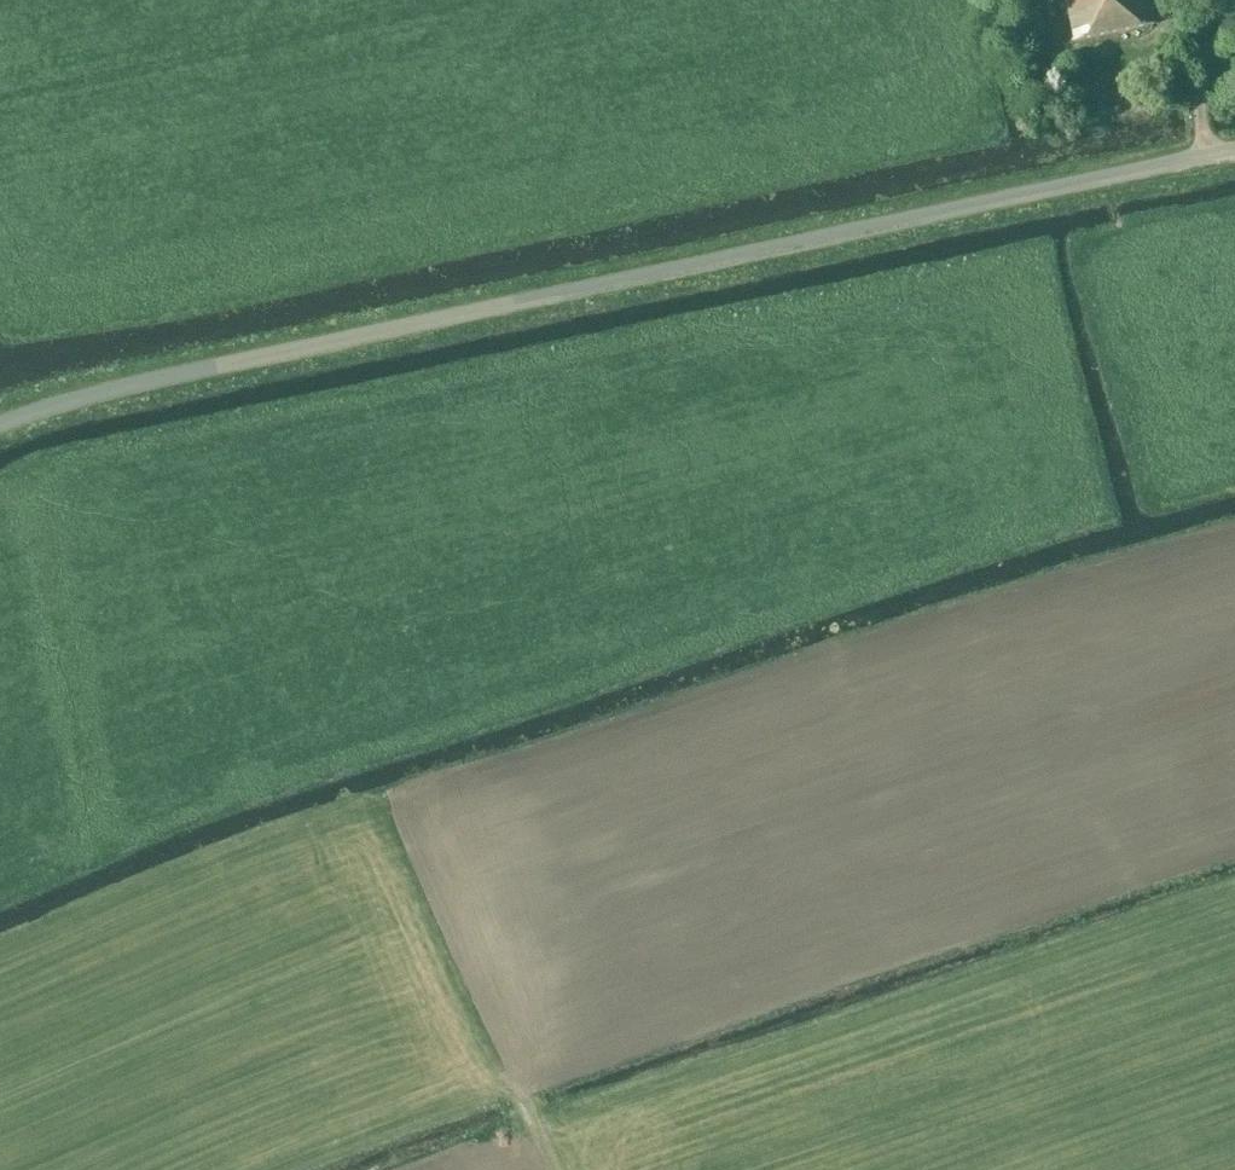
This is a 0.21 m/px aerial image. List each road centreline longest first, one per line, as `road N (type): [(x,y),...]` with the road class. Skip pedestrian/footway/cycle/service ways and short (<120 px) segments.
road 1 (unclassified): [(1234,155),(126,390),(0,427)]

